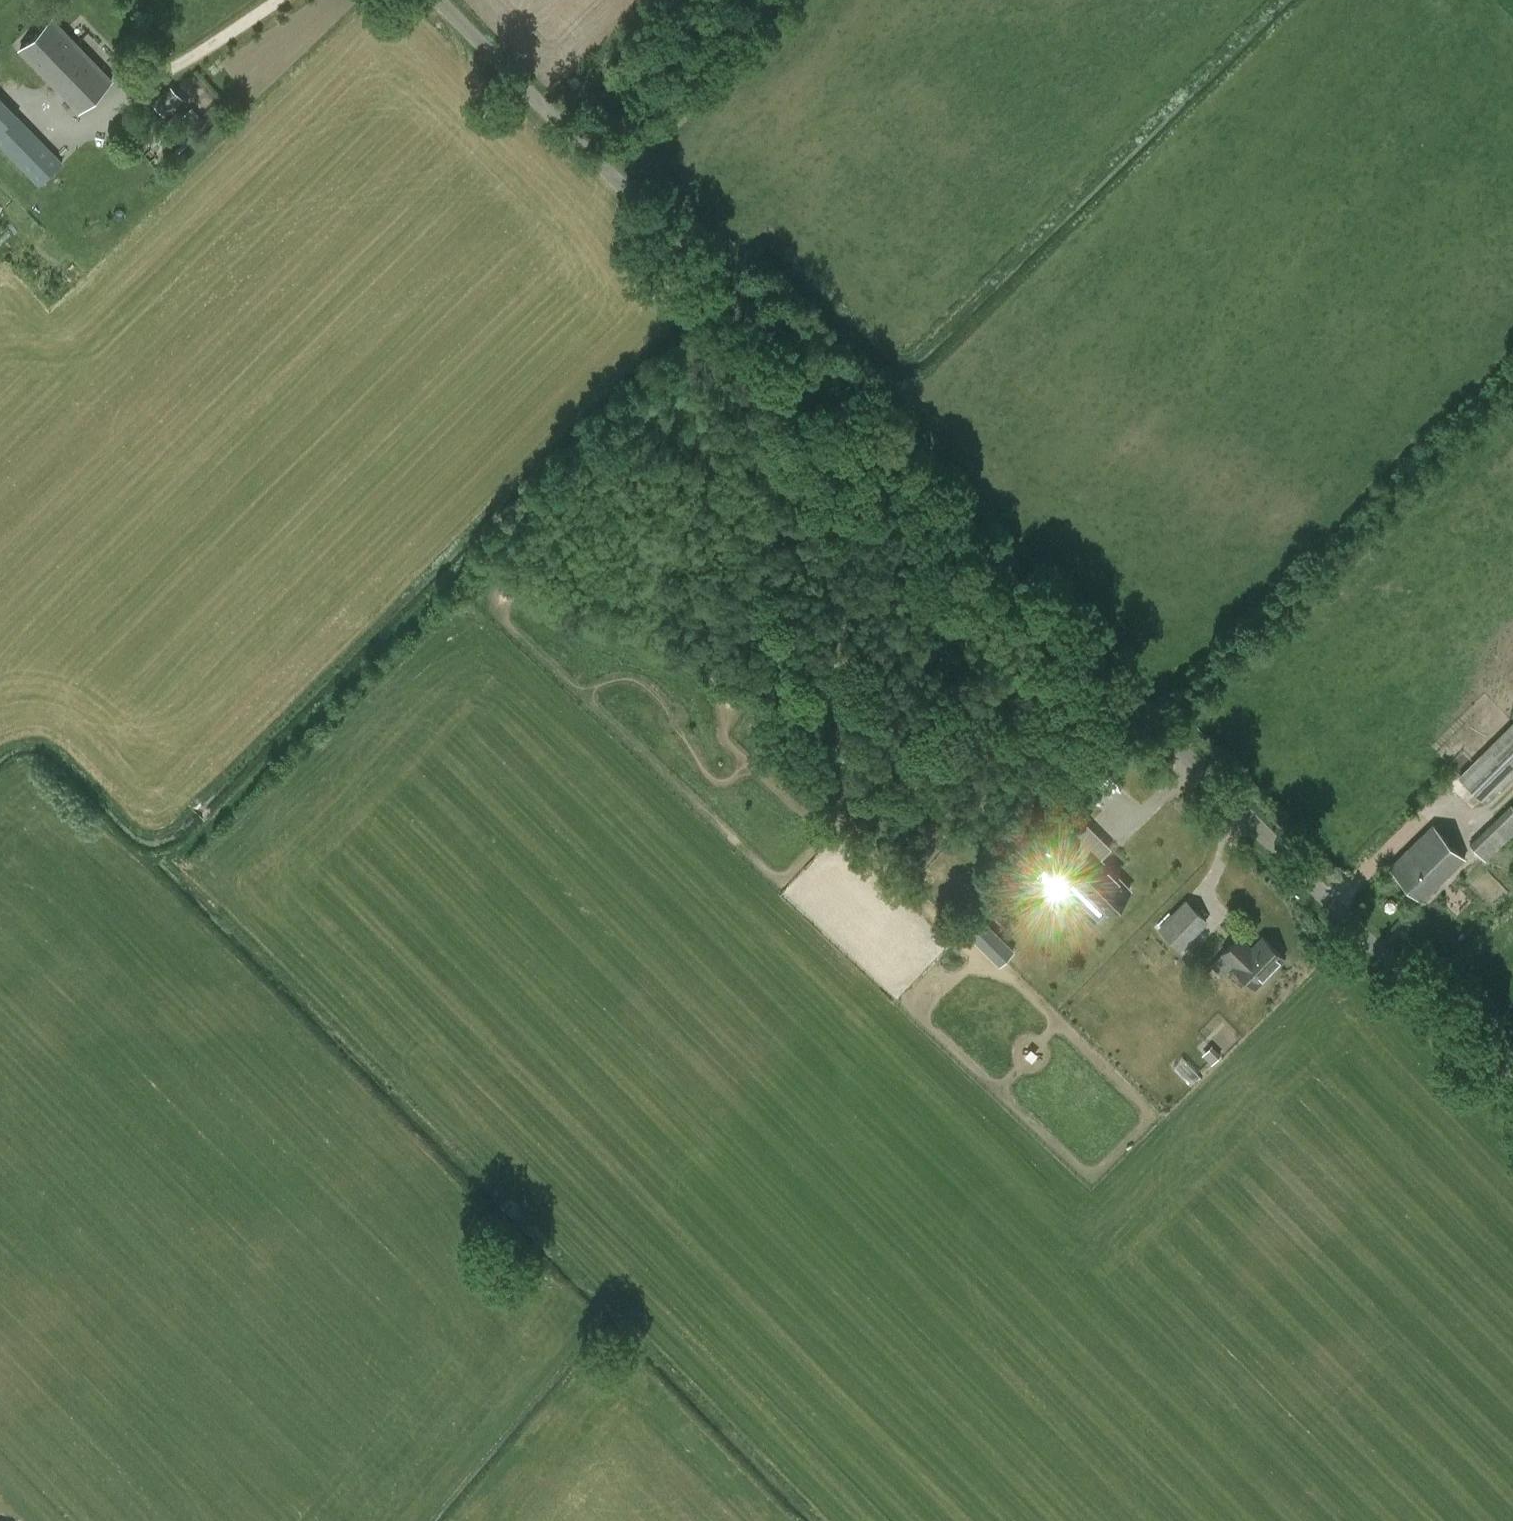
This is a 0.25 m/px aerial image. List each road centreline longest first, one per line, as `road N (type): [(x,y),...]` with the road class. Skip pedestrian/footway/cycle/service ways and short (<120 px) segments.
road 1 (unclassified): [(1512,1078),(452,0)]

